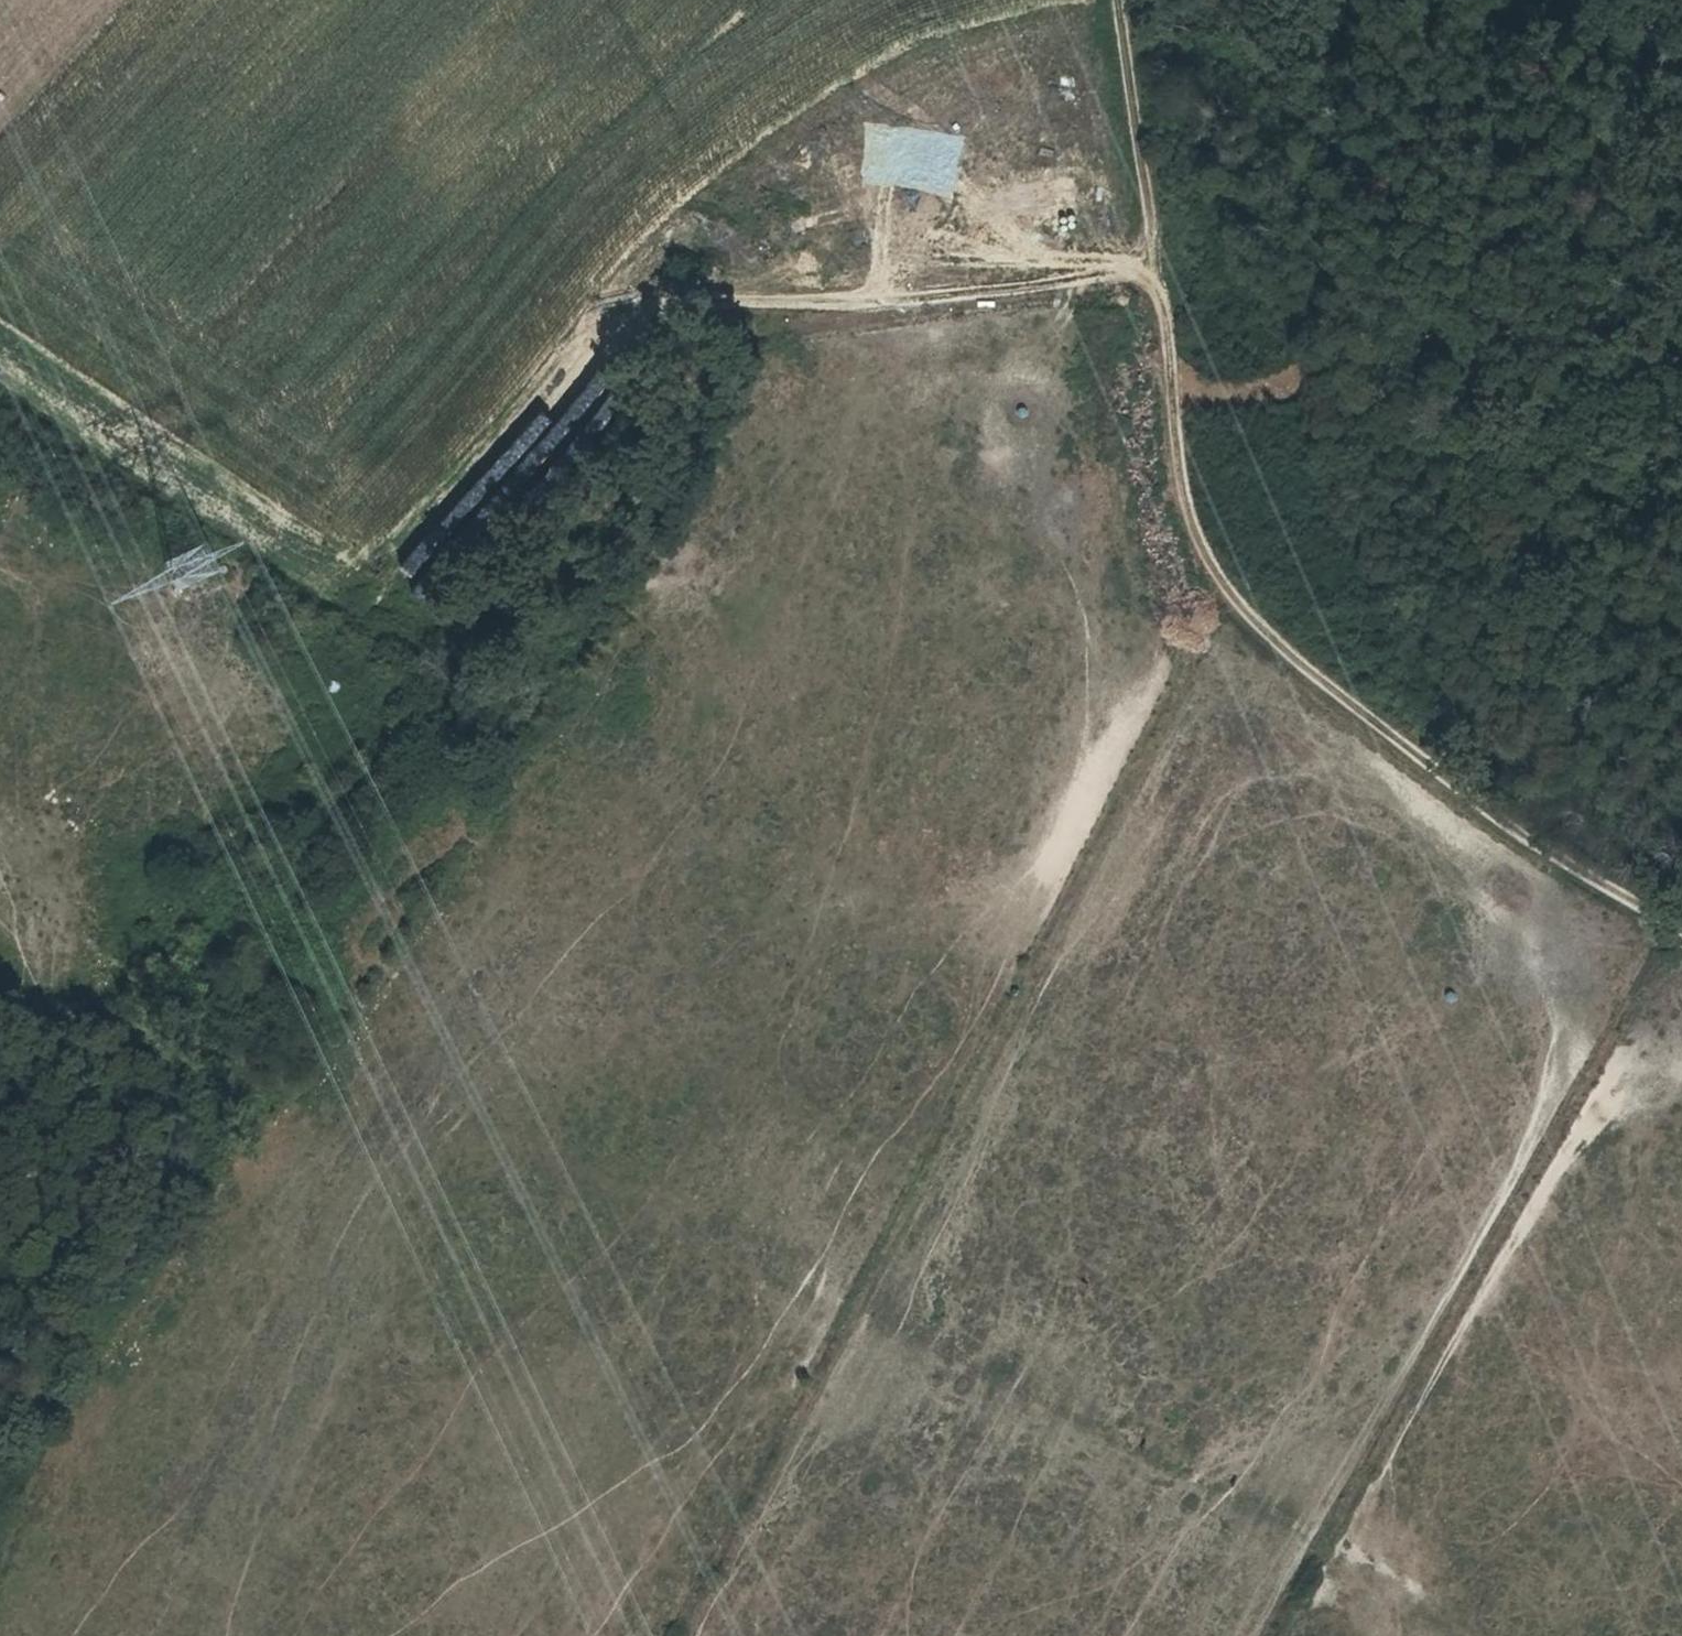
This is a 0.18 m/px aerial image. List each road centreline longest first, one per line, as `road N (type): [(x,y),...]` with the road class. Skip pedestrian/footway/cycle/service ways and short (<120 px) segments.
road 1 (track): [(1681,937),(1535,849),(1347,707),(1202,578),(1180,530),(1168,472),(1157,336),(1144,301),(1093,285),(786,334)]

